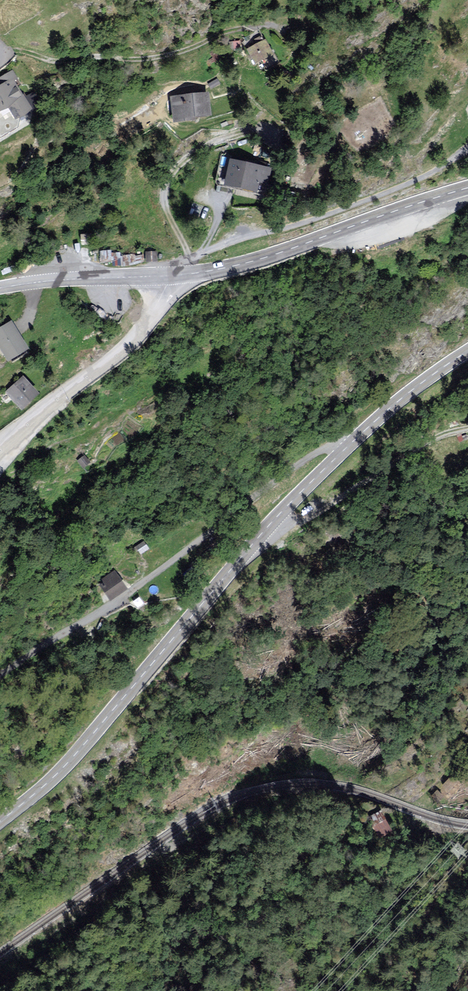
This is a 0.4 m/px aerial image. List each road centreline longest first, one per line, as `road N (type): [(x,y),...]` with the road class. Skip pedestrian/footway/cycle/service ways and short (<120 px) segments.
road 1 (tertiary): [(0,821),(67,764),(288,504),(387,411),(467,351)]
road 2 (track): [(0,679),(252,498),(351,443)]
road 3 (track): [(467,148),(385,193),(185,261),(174,275)]
road 4 (tertiary): [(467,188),(259,260),(166,276)]
road 5 (track): [(0,52),(139,60),(247,28),(281,26)]
road 6 (residential): [(166,276),(154,314),(129,346),(0,452)]
road 7 (track): [(277,516),(318,512),(399,455),(467,427)]
road 8 (track): [(245,131),(194,153),(166,182),(166,207),(189,259)]
road 9 (unclassified): [(166,276),(0,287)]

